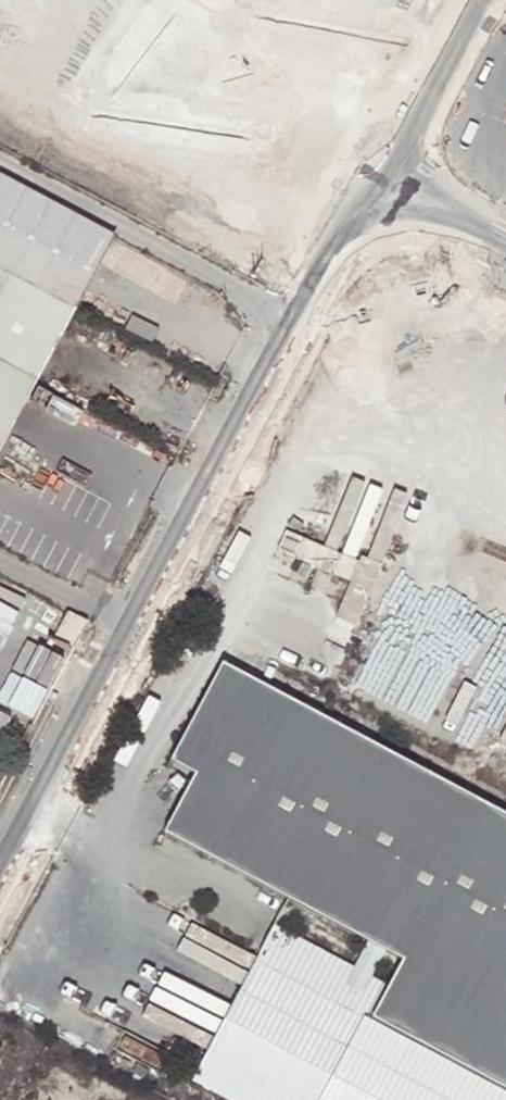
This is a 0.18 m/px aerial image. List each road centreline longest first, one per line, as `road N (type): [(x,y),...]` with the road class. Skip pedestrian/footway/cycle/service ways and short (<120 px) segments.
road 1 (unclassified): [(369,186),(0,884)]
road 2 (unclassified): [(308,161),(161,156),(41,119),(0,98)]
road 3 (unclassified): [(369,186),(470,0)]
road 4 (unclassified): [(369,186),(505,256)]

